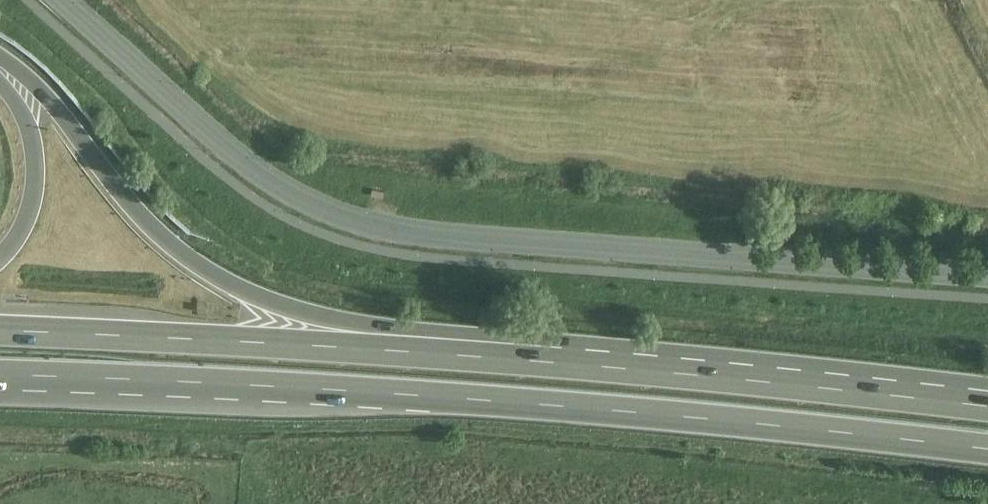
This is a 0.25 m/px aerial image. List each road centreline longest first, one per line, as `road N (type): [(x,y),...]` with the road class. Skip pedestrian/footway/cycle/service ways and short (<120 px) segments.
road 1 (residential): [(67,0),(261,175),(348,219),(427,234),(987,274)]
road 2 (motorway): [(0,376),(667,413),(987,448)]
road 3 (motorway): [(557,365),(526,338),(333,319),(282,307),(215,276),(157,231),(48,100),(11,75)]
road 4 (motorway): [(557,365),(0,332)]
road 5 (motorway): [(987,406),(557,365)]
road 6 (motorway): [(11,75),(27,104),(38,176),(26,230),(0,263)]

